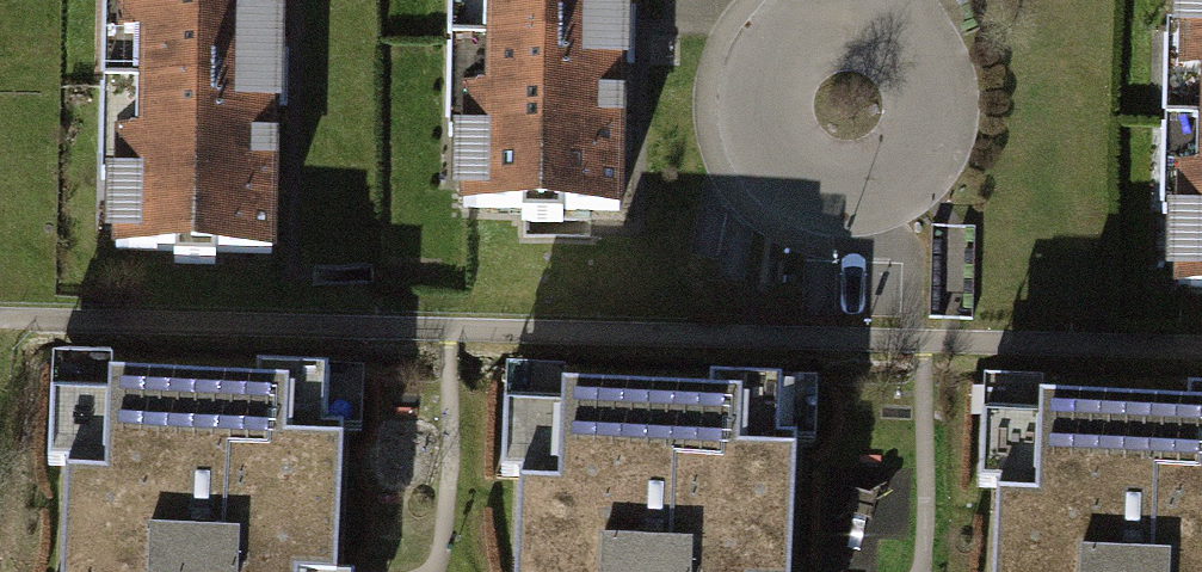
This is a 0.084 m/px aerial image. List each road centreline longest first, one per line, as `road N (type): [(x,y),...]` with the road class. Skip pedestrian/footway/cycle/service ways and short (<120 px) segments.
road 1 (residential): [(852,16),(814,20),(767,58),(755,86),(763,146),(781,170),(834,195),(863,194),(913,164)]
road 2 (residential): [(913,164),(928,140),(931,82),(900,34),(852,16)]

